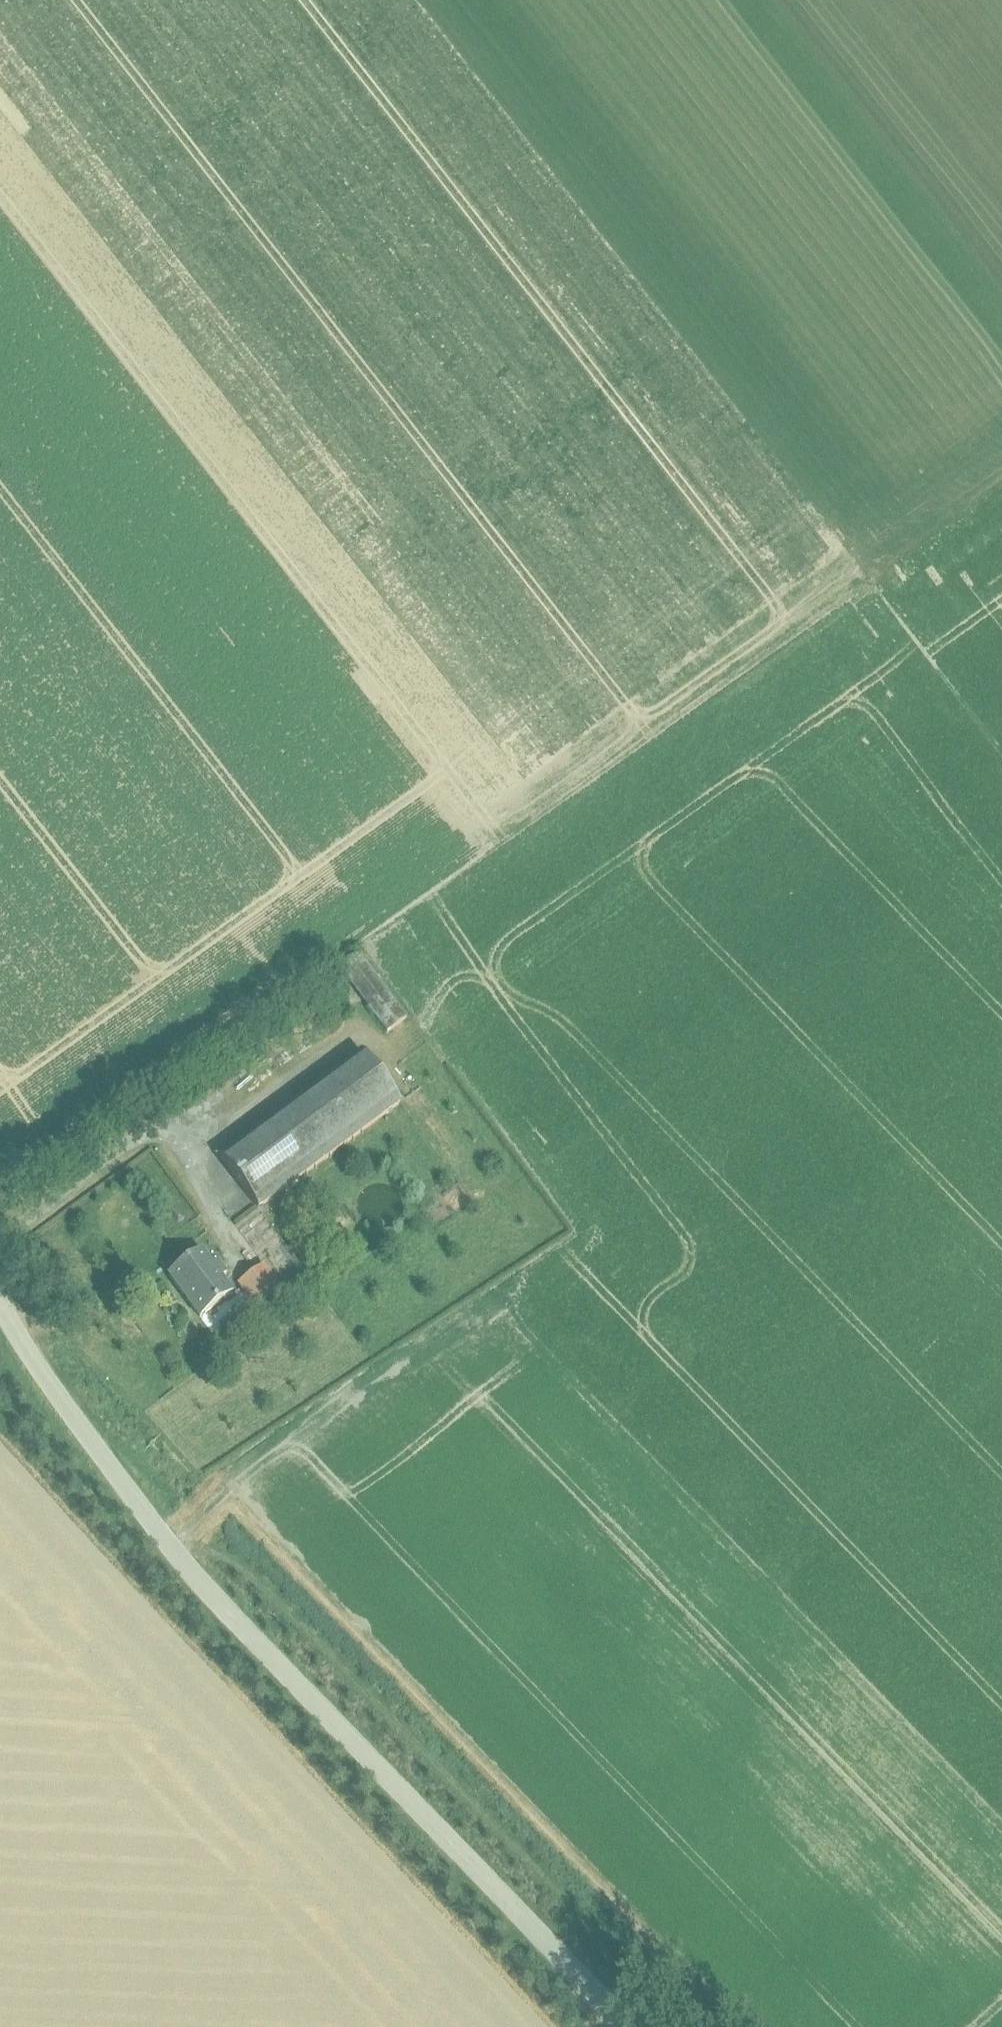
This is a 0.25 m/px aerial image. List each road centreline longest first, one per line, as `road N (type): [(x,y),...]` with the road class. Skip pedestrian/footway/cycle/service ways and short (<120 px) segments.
road 1 (tertiary): [(626,2026),(186,1564),(0,1307)]

